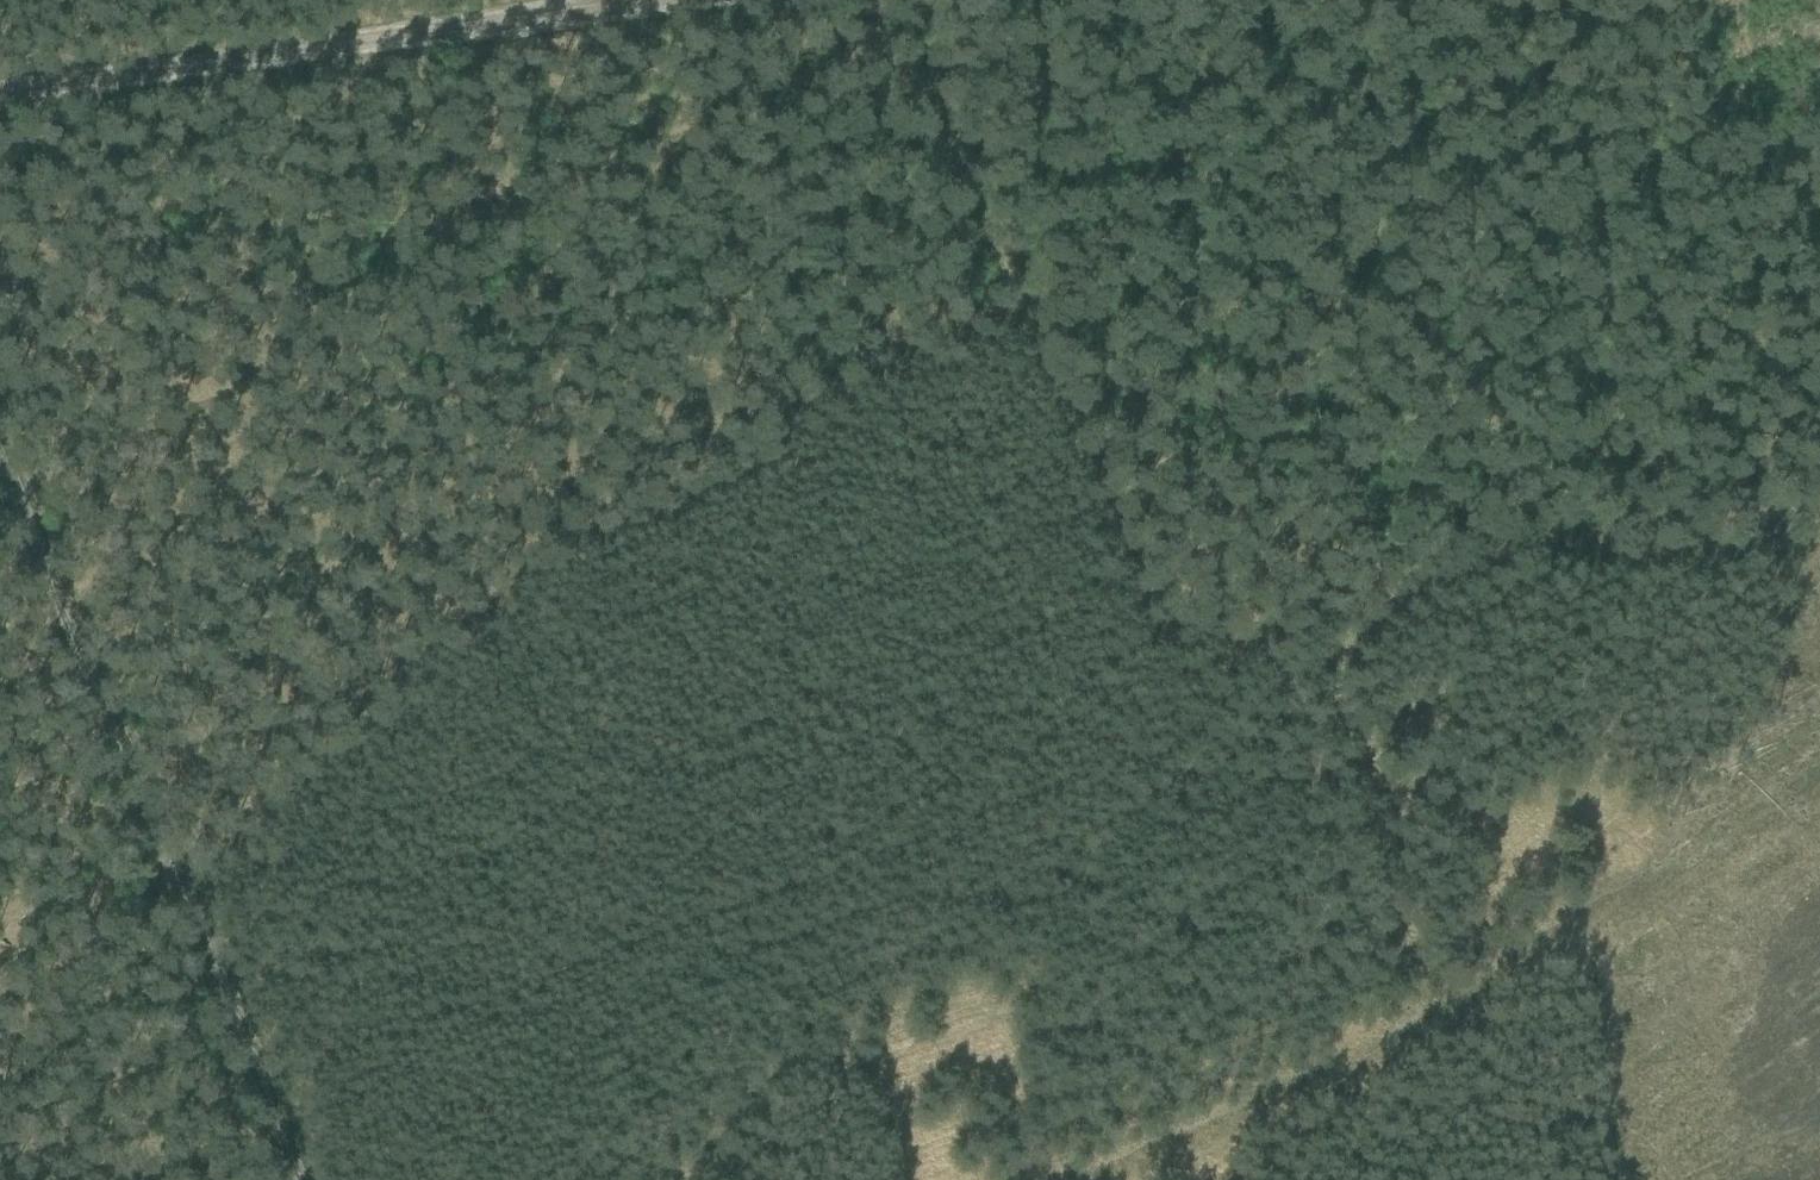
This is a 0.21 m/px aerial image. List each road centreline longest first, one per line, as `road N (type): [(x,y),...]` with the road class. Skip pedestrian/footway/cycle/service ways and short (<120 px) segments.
road 1 (track): [(298,1179),(0,434)]
road 2 (track): [(0,98),(652,0)]

